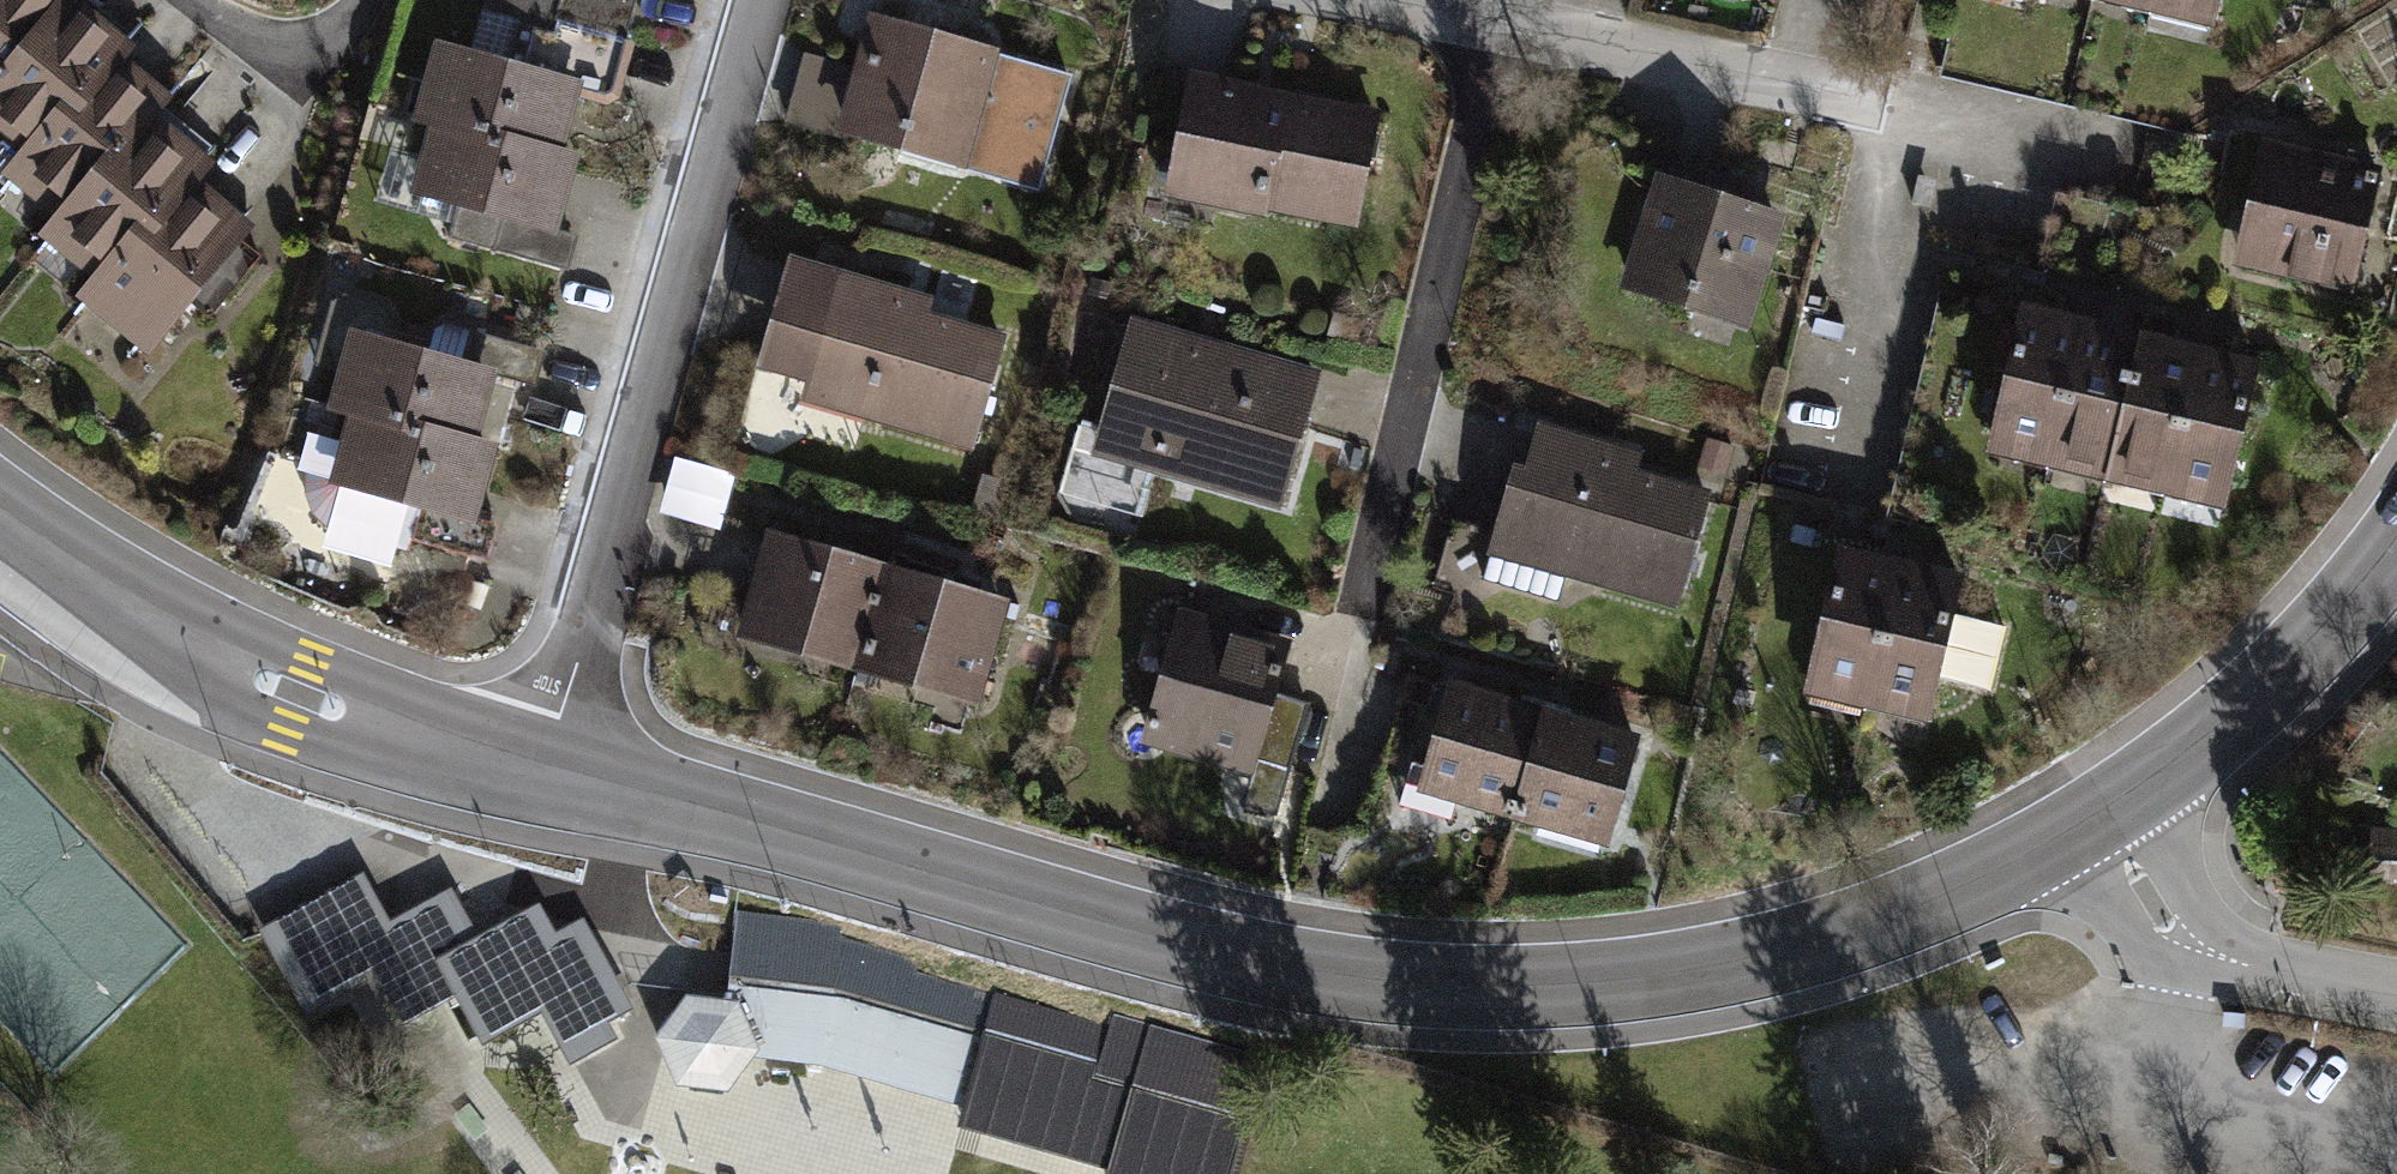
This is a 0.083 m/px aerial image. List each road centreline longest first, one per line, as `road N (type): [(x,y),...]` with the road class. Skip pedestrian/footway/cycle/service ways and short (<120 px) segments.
road 1 (tertiary): [(549,774),(1272,966),(1381,982),(1492,986),(1698,970),(1810,944),(1969,884),(2089,822)]
road 2 (residential): [(549,774),(760,0)]
road 3 (tertiary): [(0,512),(159,625),(301,693),(549,774)]
road 4 (residential): [(1389,0),(1890,109),(1971,150)]
road 5 (tertiary): [(2089,822),(2287,669),(2396,548)]
road 6 (residential): [(2089,822),(2194,946),(2253,969),(2396,997)]

